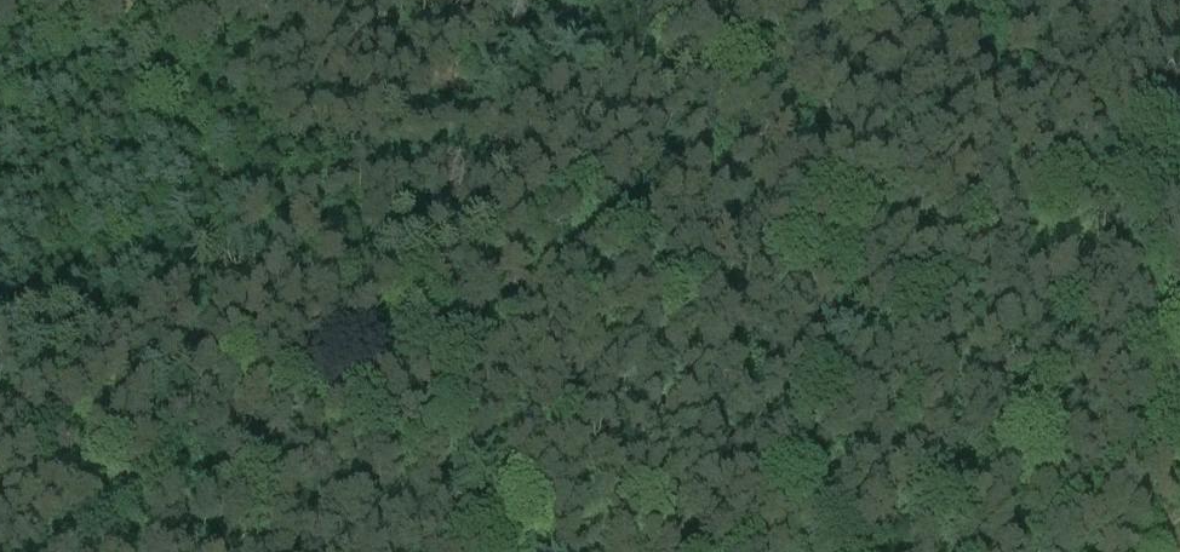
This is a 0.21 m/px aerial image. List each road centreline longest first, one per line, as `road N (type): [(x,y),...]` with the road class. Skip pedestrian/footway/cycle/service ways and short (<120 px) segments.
road 1 (track): [(73,551),(1002,0)]

